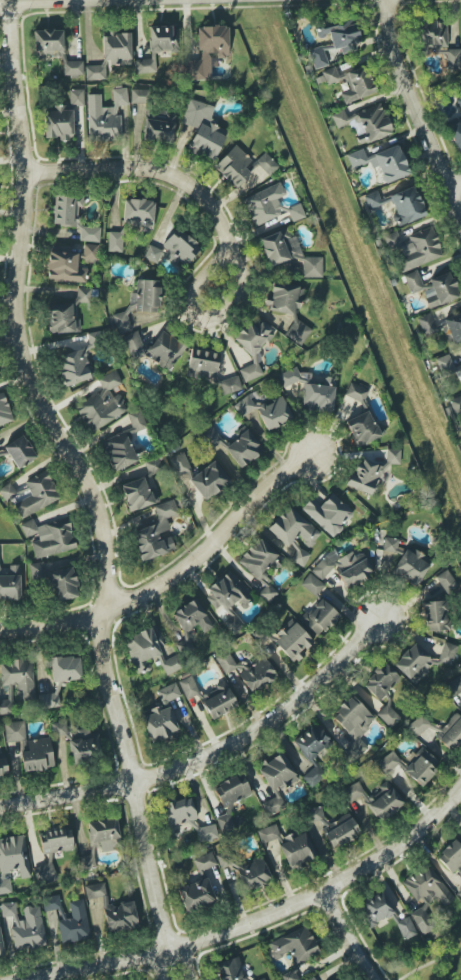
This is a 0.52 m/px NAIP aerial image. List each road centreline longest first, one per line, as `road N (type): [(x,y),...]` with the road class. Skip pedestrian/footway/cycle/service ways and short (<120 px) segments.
road 1 (residential): [(12,2),(31,169),(22,335),(30,383),(94,499),(108,543),(101,643),(166,946)]
road 2 (residential): [(28,979),(258,921),(392,849),(460,786)]
road 3 (residential): [(0,804),(130,783),(216,751),(284,709),(379,620)]
road 4 (residential): [(31,169),(149,170),(207,200),(229,248),(241,287),(226,309),(200,316),(193,291),(229,248)]
road 5 (residential): [(0,627),(104,609),(185,567),(309,454)]
road 6 (residential): [(389,0),(391,43),(460,207)]

